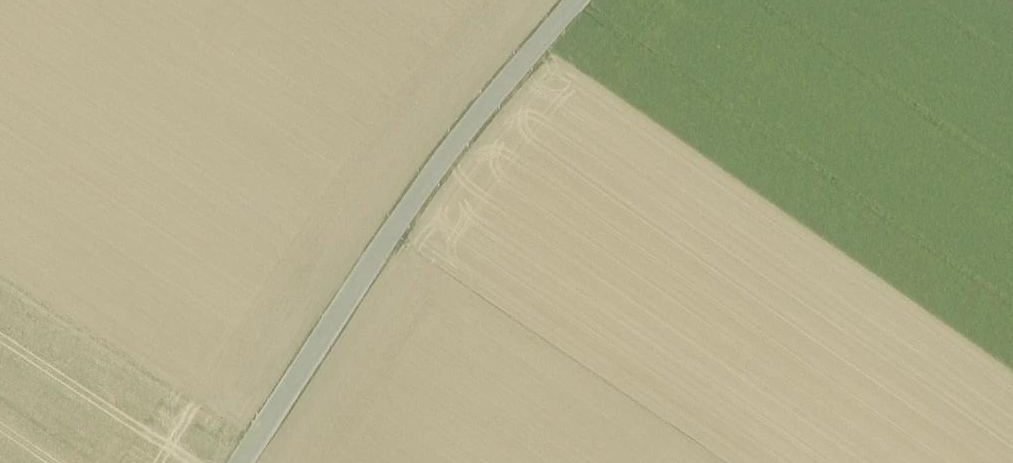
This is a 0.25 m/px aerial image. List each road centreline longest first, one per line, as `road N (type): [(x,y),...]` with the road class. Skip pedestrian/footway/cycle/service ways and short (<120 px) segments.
road 1 (unclassified): [(242,462),(442,160),(577,0)]

